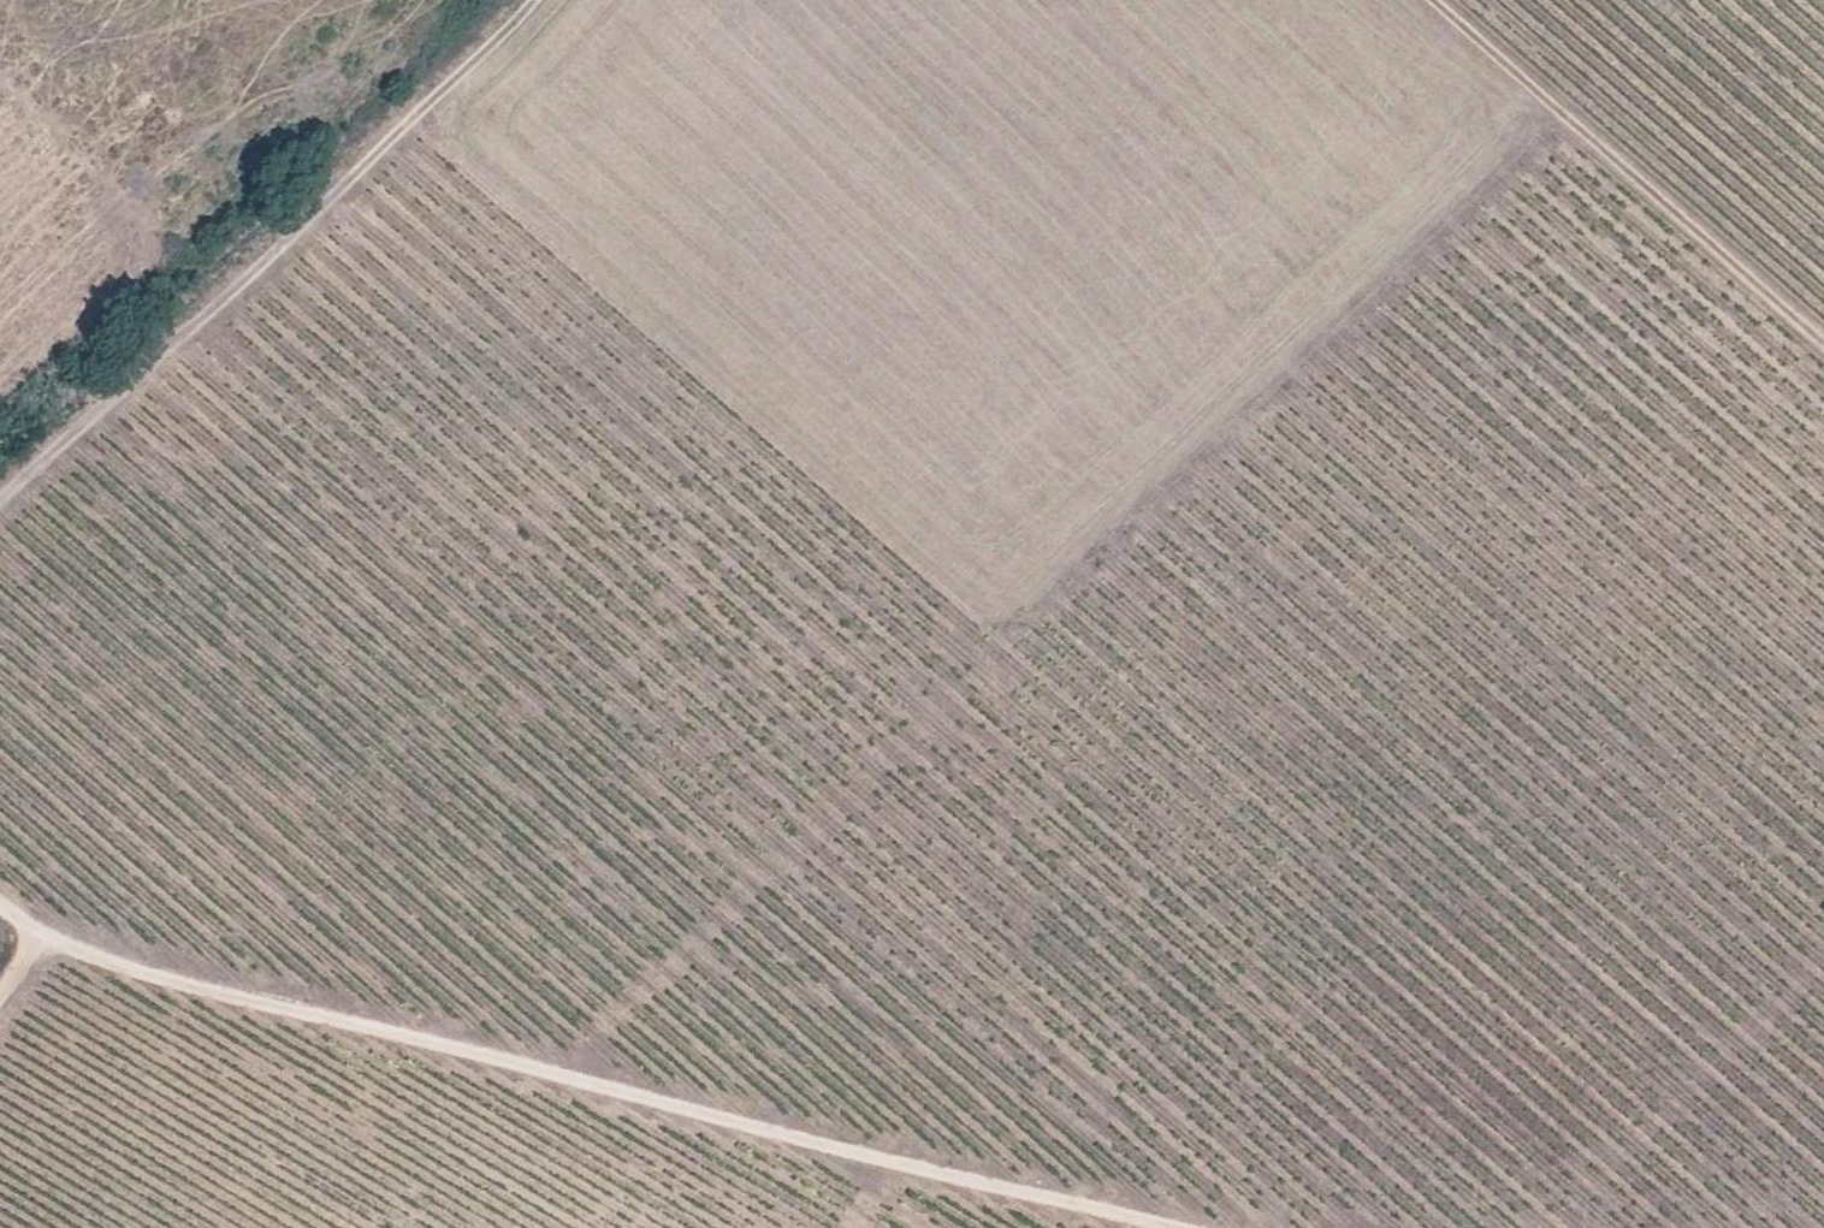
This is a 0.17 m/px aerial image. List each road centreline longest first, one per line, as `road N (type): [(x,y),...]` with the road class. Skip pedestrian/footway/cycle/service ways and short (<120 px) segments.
road 1 (track): [(0,912),(114,957),(416,1040),(1176,1227)]
road 2 (track): [(0,505),(522,0)]

